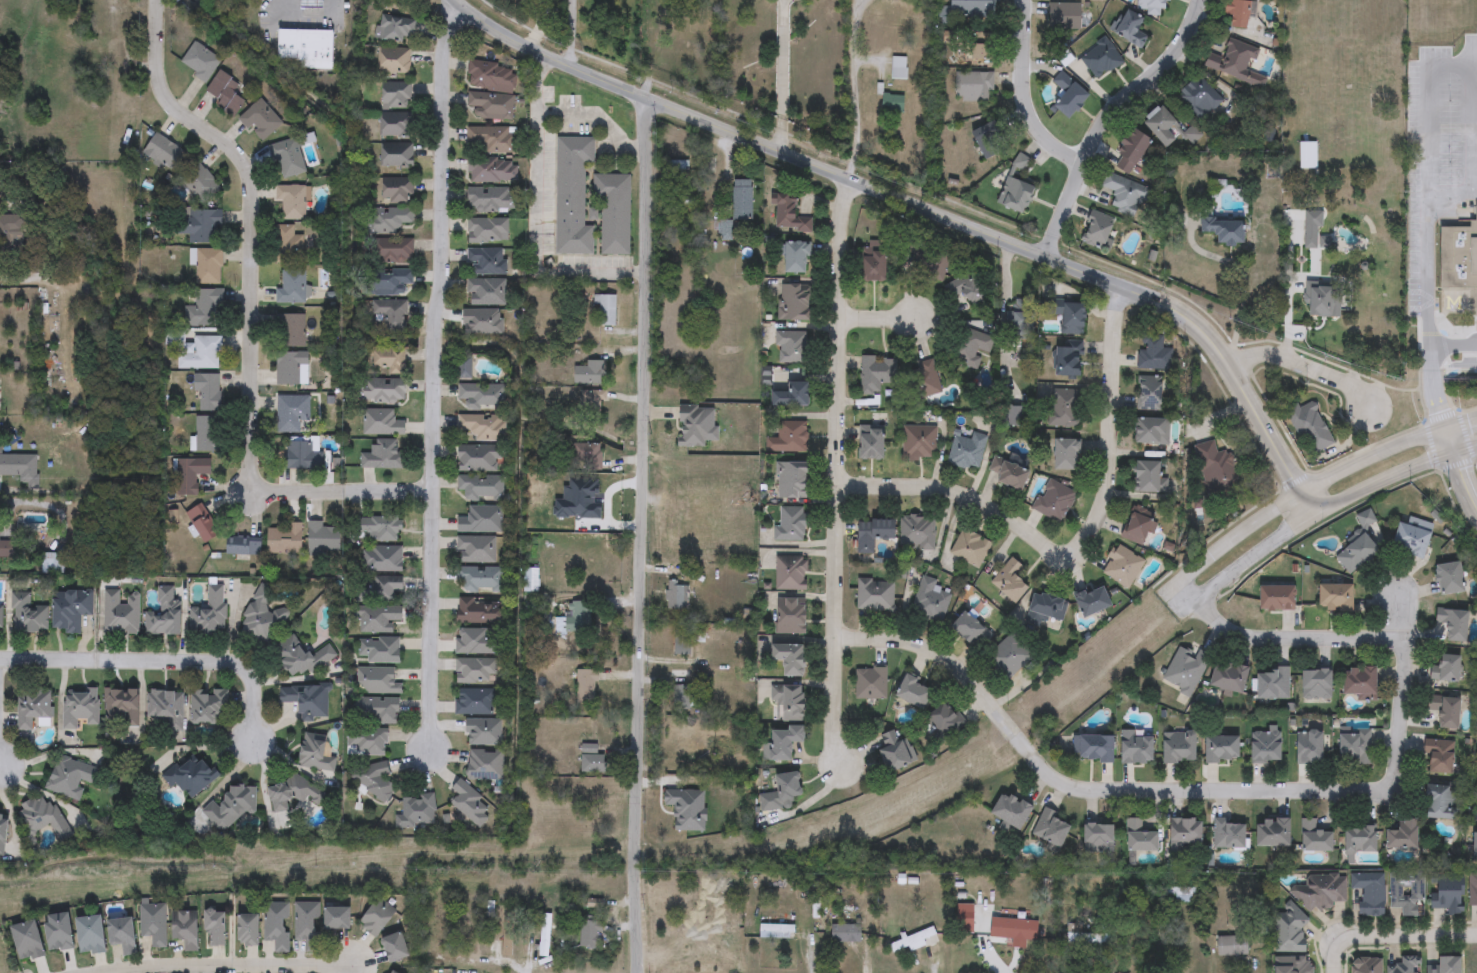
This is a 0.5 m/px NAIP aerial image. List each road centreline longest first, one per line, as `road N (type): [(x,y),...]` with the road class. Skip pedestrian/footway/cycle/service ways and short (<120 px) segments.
road 1 (tertiary): [(1314,519),(1209,336),(1171,300),(610,82),(459,0)]
road 2 (residential): [(640,972),(649,97)]
road 3 (residential): [(466,6),(443,69),(431,756)]
road 4 (residential): [(836,639),(885,639),(928,653),(977,691),(1043,768),(1085,788),(1366,791),(1391,783)]
road 5 (residential): [(850,175),(840,217),(834,752),(840,767)]
road 6 (residential): [(1122,282),(1112,340),(1108,487),(1083,547),(1057,553),(1008,521),(931,490),(839,486)]
road 7 (residential): [(159,0),(165,91),(233,155),(253,196),(251,457),(258,485)]
road 8 (residential): [(0,659),(229,662),(251,678),(254,739)]
road 9 (residential): [(1201,0),(1167,62),(1130,89),(1099,129),(1041,249)]
road 10 (residential): [(1398,648),(1360,637),(1251,635),(1210,616),(1178,585)]
road 11 (residential): [(125,972),(362,965)]
road 12 (tertiary): [(1476,420),(1301,496)]
road 13 (residential): [(1400,599),(1405,664),(1391,783)]
road 14 (residential): [(1028,0),(1032,106),(1044,127),(1085,155)]
road 15 (residential): [(434,491),(297,497),(270,495),(258,485)]
road 16 (tertiary): [(1314,519),(1476,444)]
road 17 (residential): [(1476,937),(1346,940),(1333,946),(1328,972)]
road 18 (residential): [(1375,410),(1346,381),(1283,354),(1228,366)]
road 19 (residential): [(1301,496),(1178,585)]
road 20 (residential): [(1195,605),(1314,519)]

